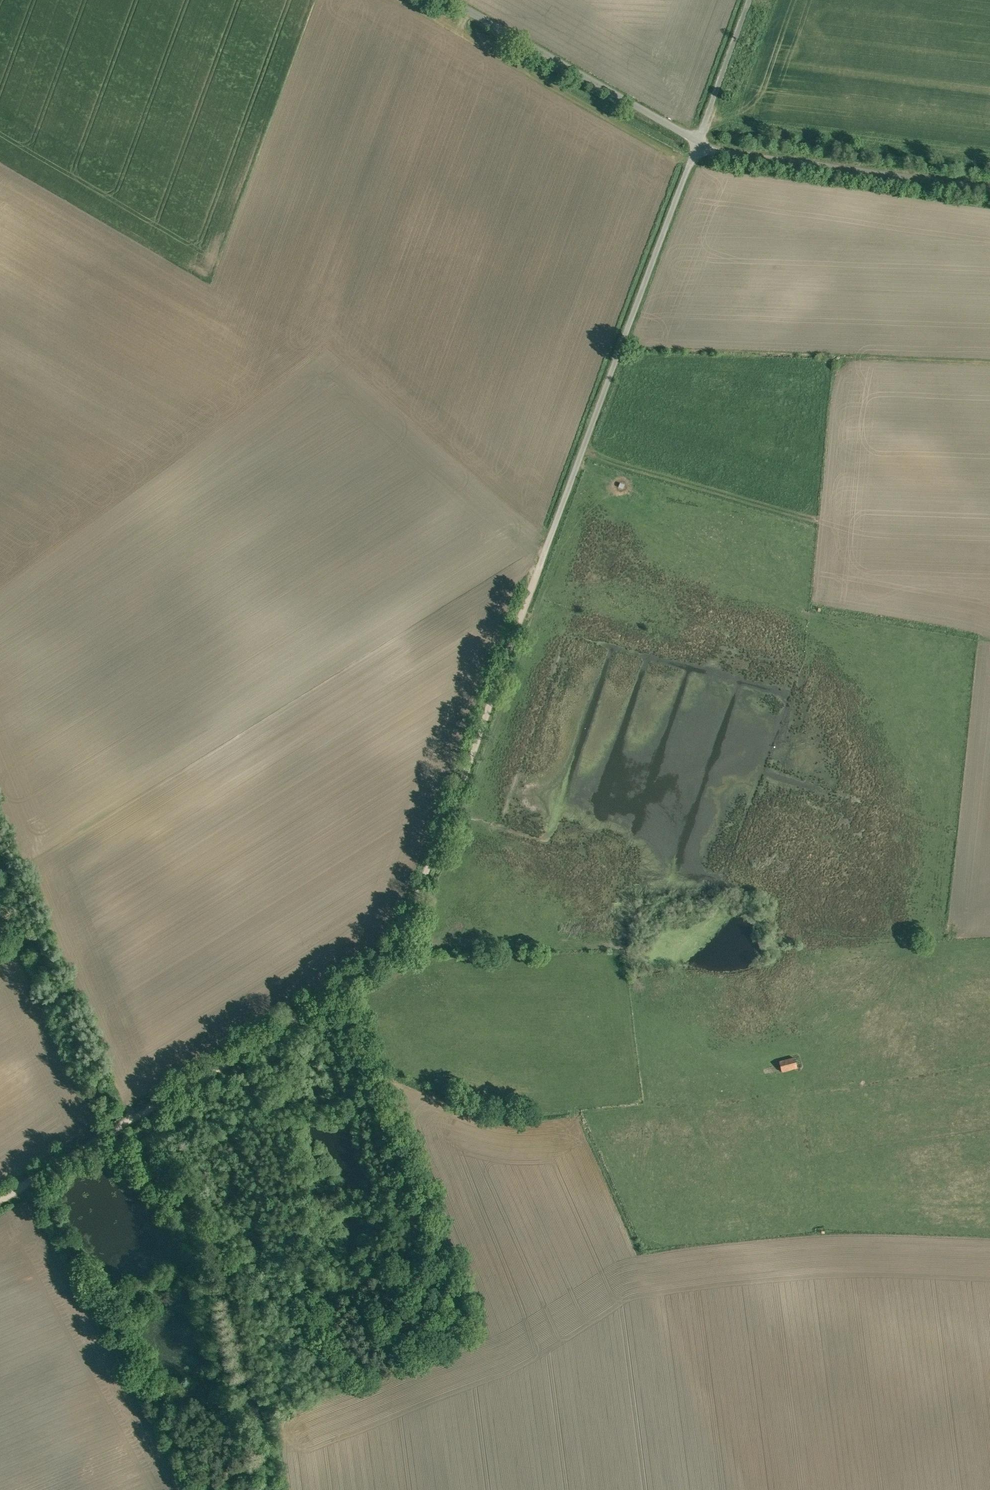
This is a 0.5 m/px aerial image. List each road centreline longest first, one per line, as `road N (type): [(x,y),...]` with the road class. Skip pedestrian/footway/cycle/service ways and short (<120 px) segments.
road 1 (track): [(533,574),(399,949),(0,1200)]
road 2 (unclassified): [(697,146),(533,574)]
road 3 (unclassified): [(989,186),(697,146)]
road 4 (unclassified): [(699,141),(450,0)]
road 5 (unclassified): [(699,141),(748,0)]

